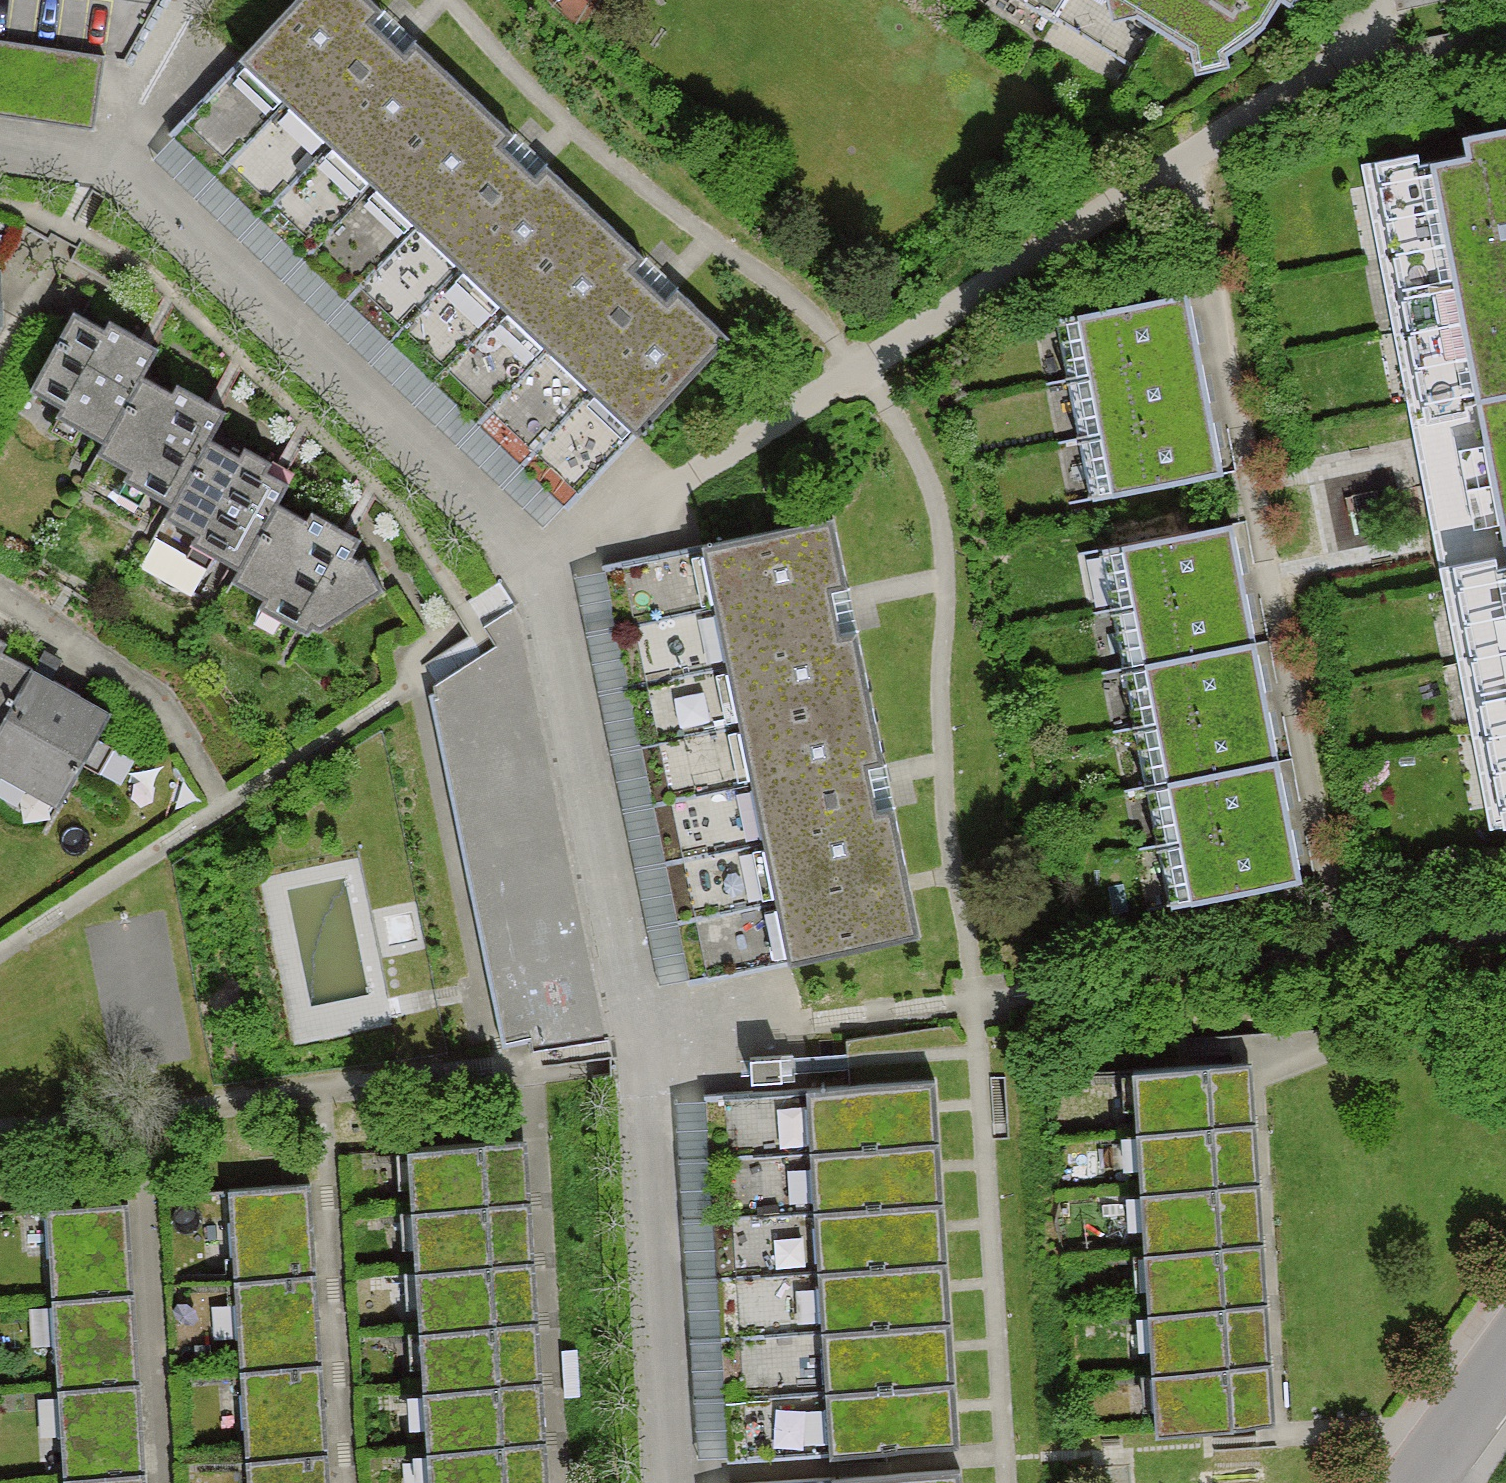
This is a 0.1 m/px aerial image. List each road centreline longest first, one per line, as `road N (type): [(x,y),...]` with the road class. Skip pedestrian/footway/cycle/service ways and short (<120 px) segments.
road 1 (residential): [(1505,1357),(1414,1482)]

